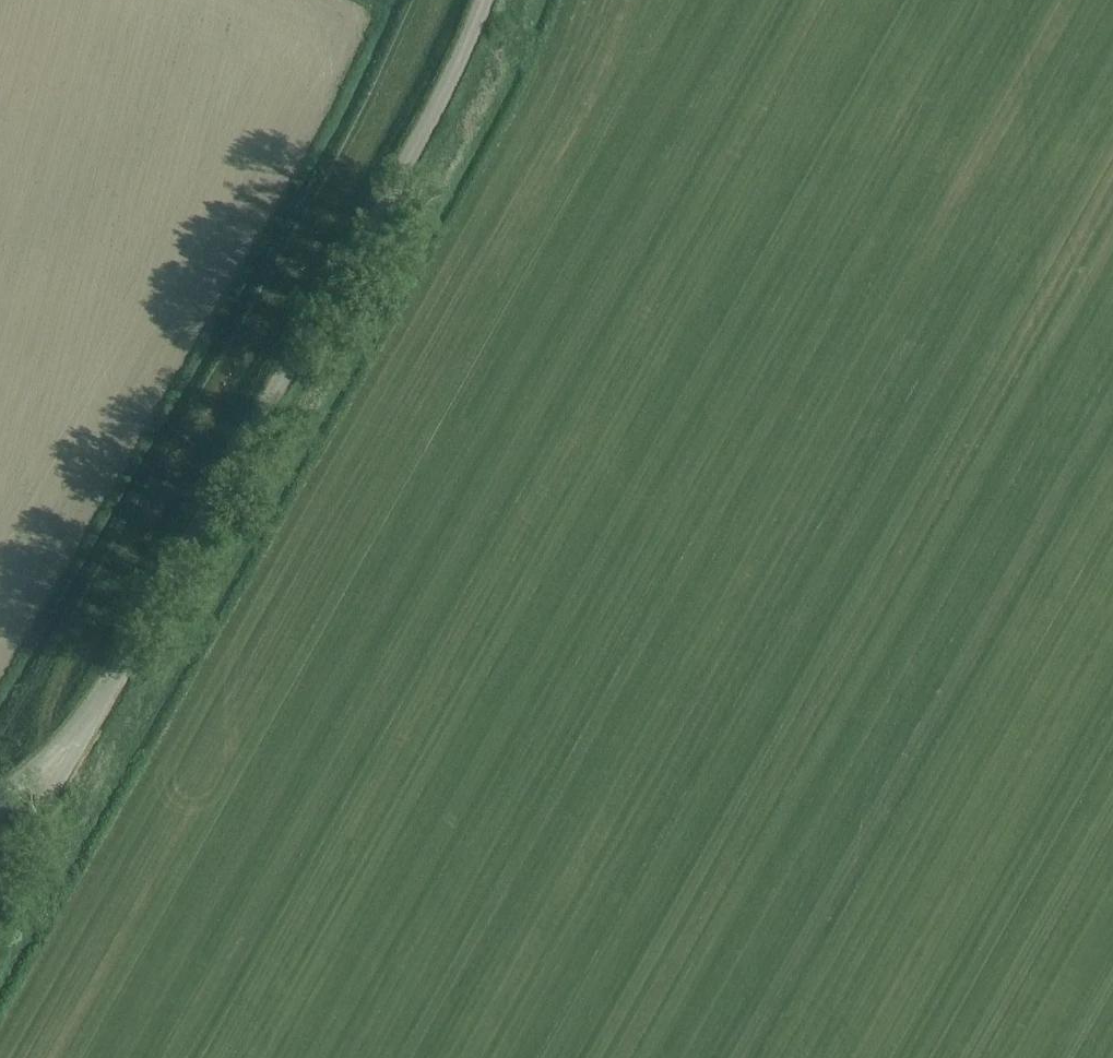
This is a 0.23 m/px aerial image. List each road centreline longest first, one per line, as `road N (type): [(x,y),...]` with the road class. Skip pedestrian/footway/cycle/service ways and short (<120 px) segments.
road 1 (unclassified): [(82,728),(492,0)]
road 2 (unclassified): [(0,881),(82,728)]

